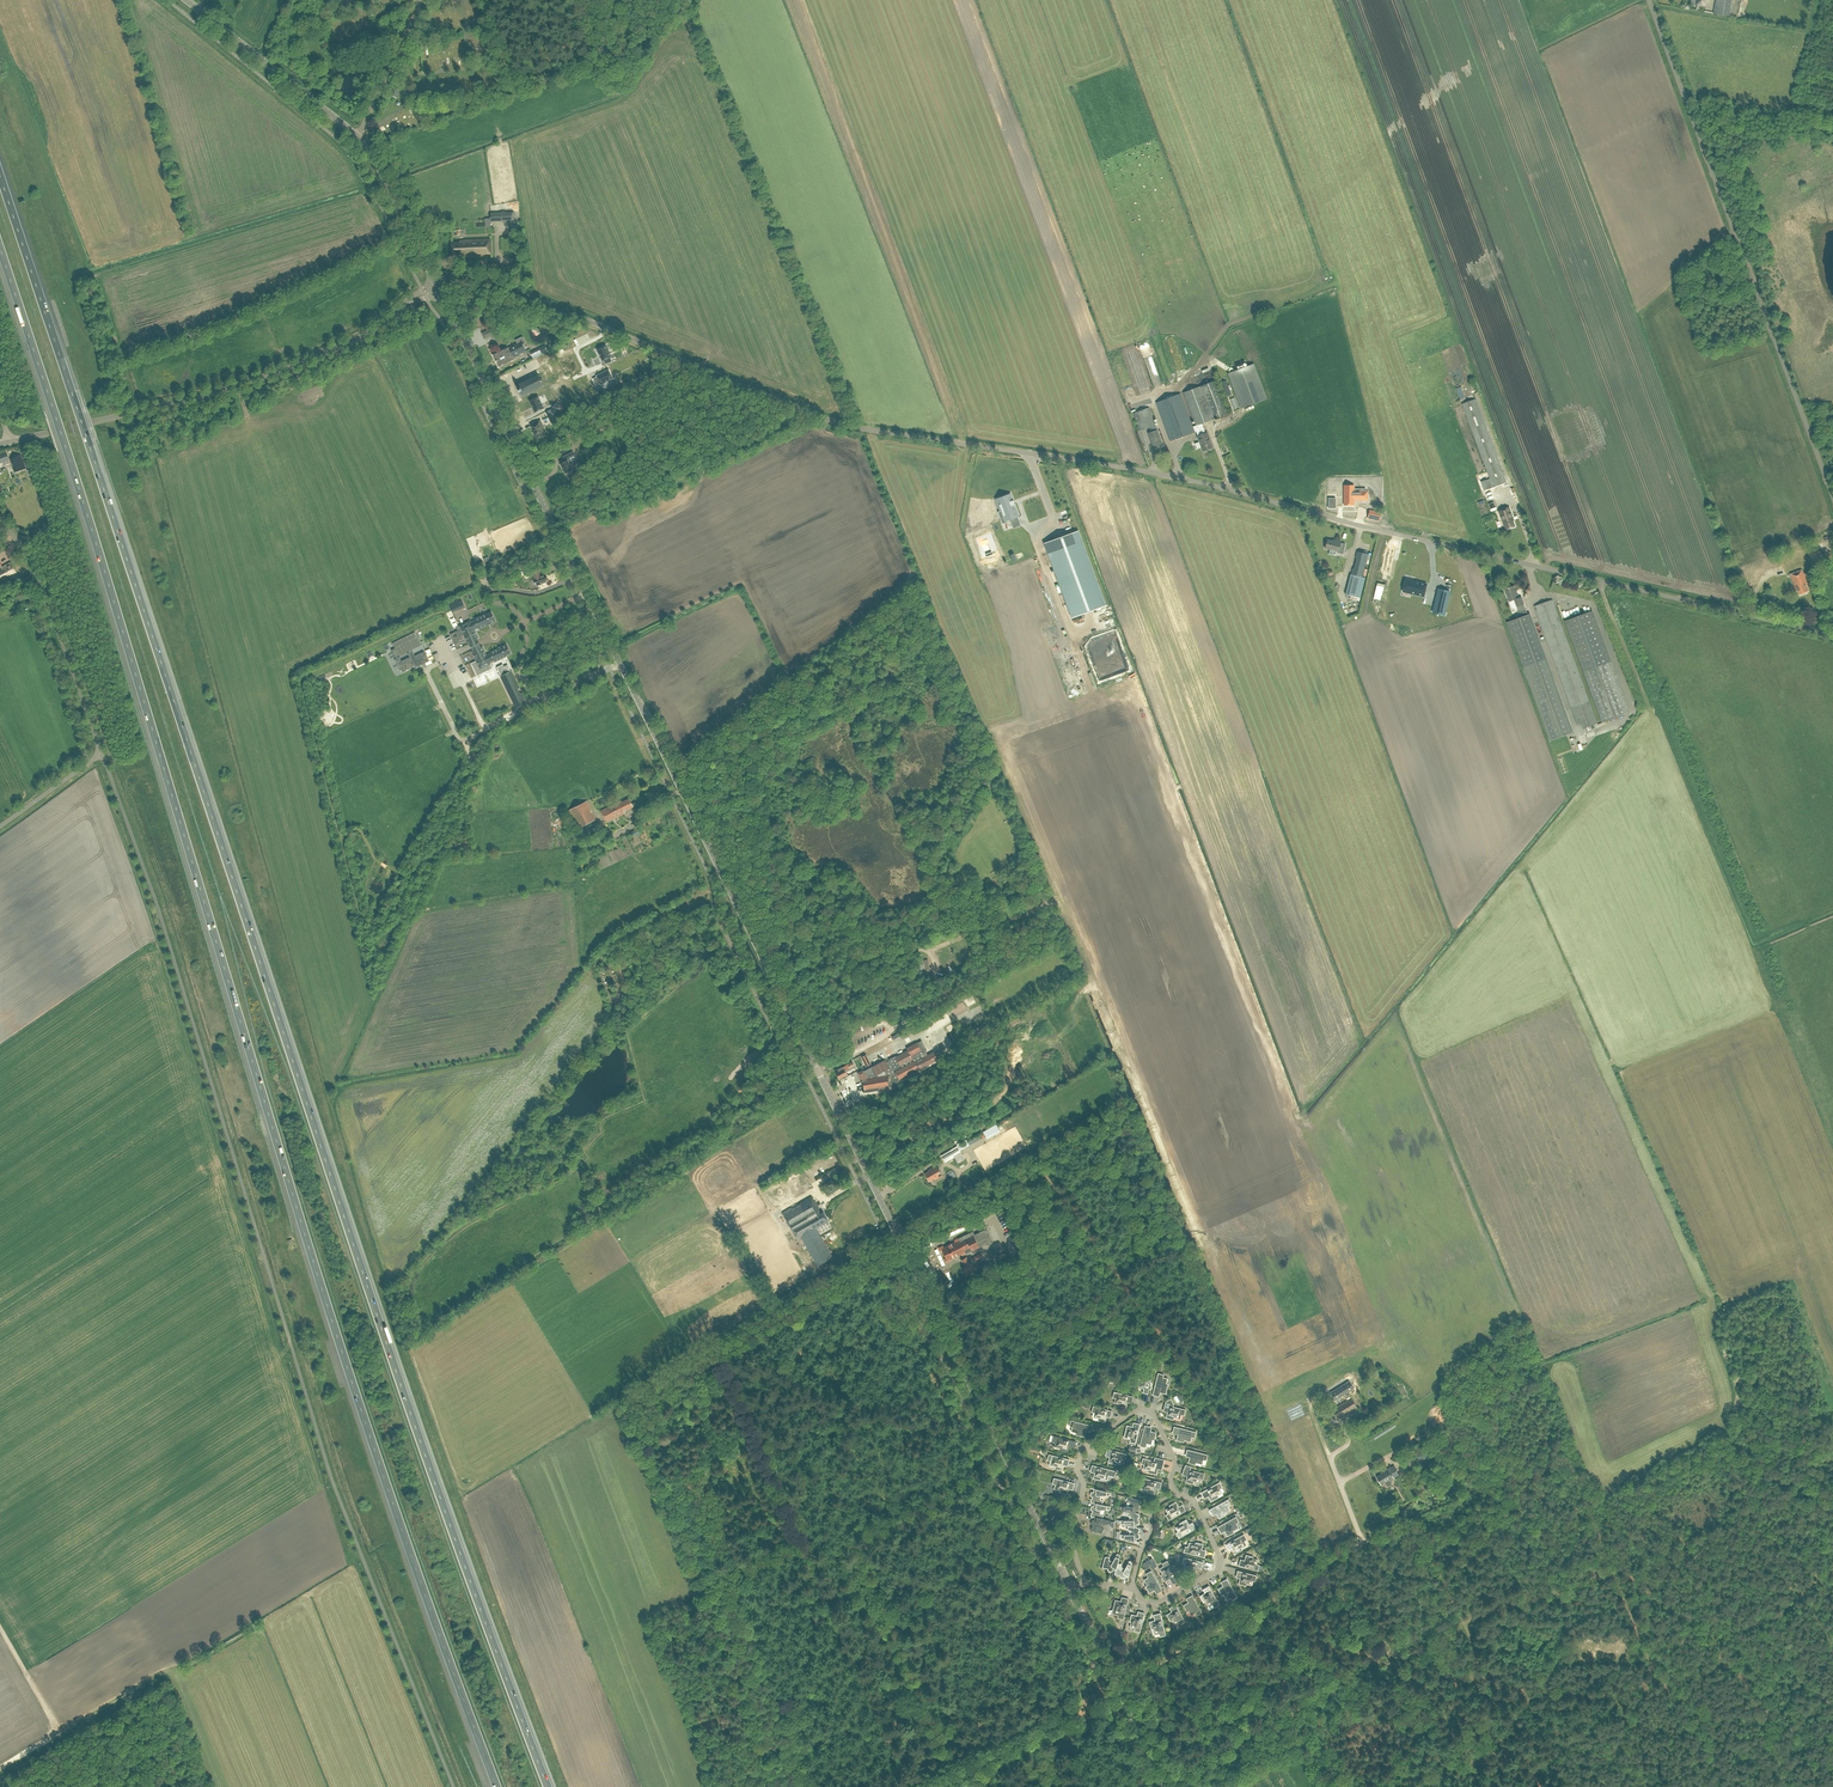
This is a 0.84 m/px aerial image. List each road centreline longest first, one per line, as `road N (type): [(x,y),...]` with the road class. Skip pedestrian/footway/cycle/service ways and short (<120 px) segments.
road 1 (motorway): [(550,1786),(362,1257),(0,174)]
road 2 (motorway): [(0,246),(319,1282),(496,1786)]
road 3 (secondary): [(1071,1591),(436,285)]
road 4 (unclassified): [(1832,634),(1165,475),(848,425),(606,328)]
road 5 (unclassified): [(1832,495),(1649,0)]
road 6 (track): [(928,952),(1053,901),(1068,905),(1197,1218),(1180,1234)]
road 7 (track): [(1554,1786),(1497,1681),(1618,1689),(1714,1663),(1731,1665),(1740,1678),(1832,1647)]
road 8 (tertiary): [(9,442),(274,373),(385,325),(436,285)]
road 9 (track): [(954,1774),(1322,1567)]
road 10 (unclassified): [(0,826),(102,753),(33,566),(0,515)]
road 11 (track): [(894,1228),(645,1377),(635,1435)]
road 12 (track): [(820,1072),(912,1016),(933,976),(933,958),(919,949),(884,954),(784,998)]
road 13 (residential): [(1085,1586),(1072,1536),(1081,1449),(1138,1410),(1152,1413),(1174,1457),(1174,1493)]
road 14 (track): [(1058,900),(990,723),(1077,680),(1082,665)]
road 15 (track): [(559,537),(811,413)]
road 16 (track): [(1832,1496),(1767,1474),(1731,1438),(1713,1349),(1716,1302)]
road 17 (secondary): [(359,139),(186,0)]
road 18 (secondary): [(1166,1786),(1071,1591)]
road 19 (residential): [(1174,1493),(1193,1499),(1219,1554),(1215,1572),(1158,1604),(1132,1588)]
road 20 (track): [(0,1625),(55,1721),(45,1740),(0,1767)]
road 21 (unclassified): [(606,328),(474,274),(436,285)]
road 22 (secondary): [(436,285),(359,139)]
road 23 (unclassified): [(422,0),(359,139)]
road 24 (track): [(1203,359),(1227,325),(1330,285)]
road 25 (track): [(615,951),(611,943),(633,928),(728,884)]

